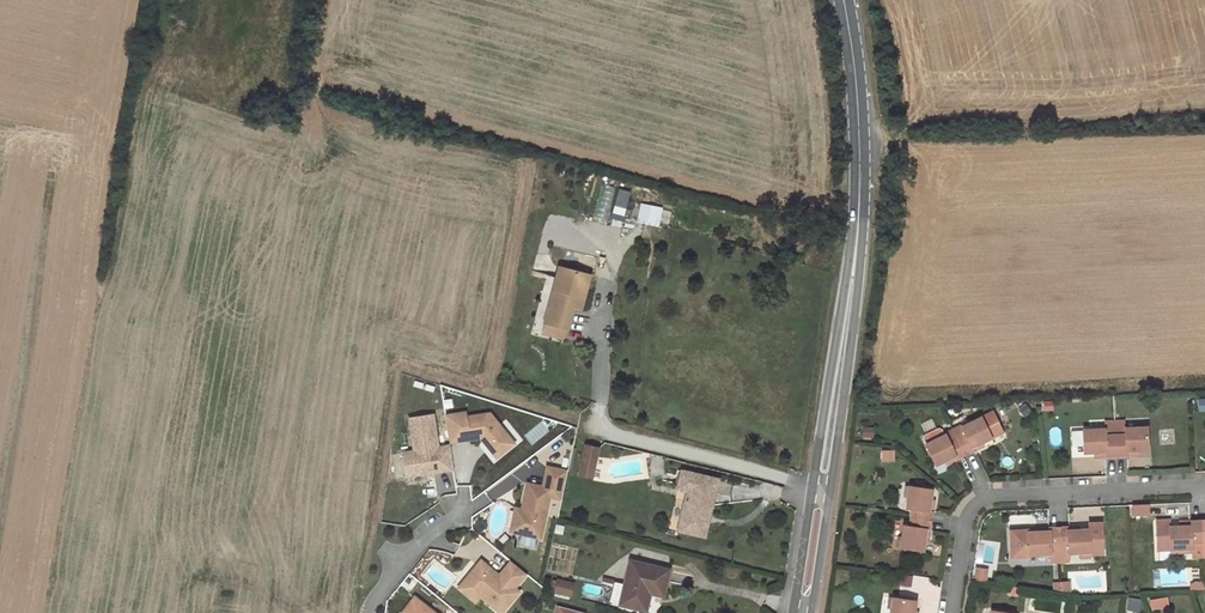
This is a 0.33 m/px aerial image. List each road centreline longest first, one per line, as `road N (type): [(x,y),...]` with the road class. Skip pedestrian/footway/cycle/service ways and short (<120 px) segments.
road 1 (residential): [(953,612),(976,505),(1204,487)]
road 2 (secondary): [(822,490),(860,225)]
road 3 (residential): [(596,429),(822,490)]
road 4 (secondary): [(844,0),(859,119),(860,225)]
road 5 (residential): [(372,612),(433,533),(472,508)]
road 6 (secondary): [(804,612),(822,490)]

